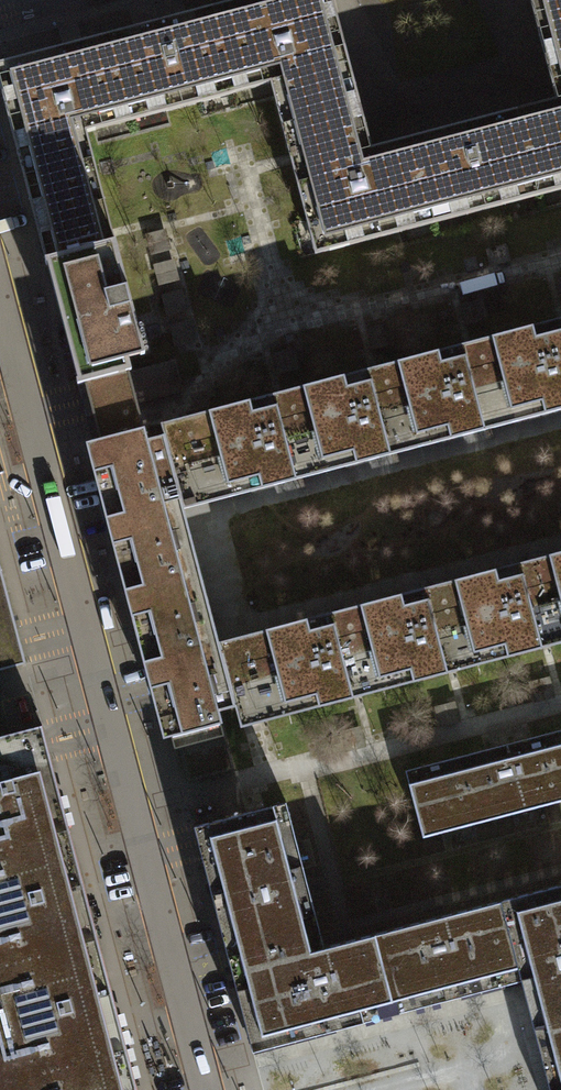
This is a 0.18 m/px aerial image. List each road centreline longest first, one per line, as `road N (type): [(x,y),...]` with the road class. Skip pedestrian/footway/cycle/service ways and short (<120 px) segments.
road 1 (residential): [(0,320),(204,1089)]

